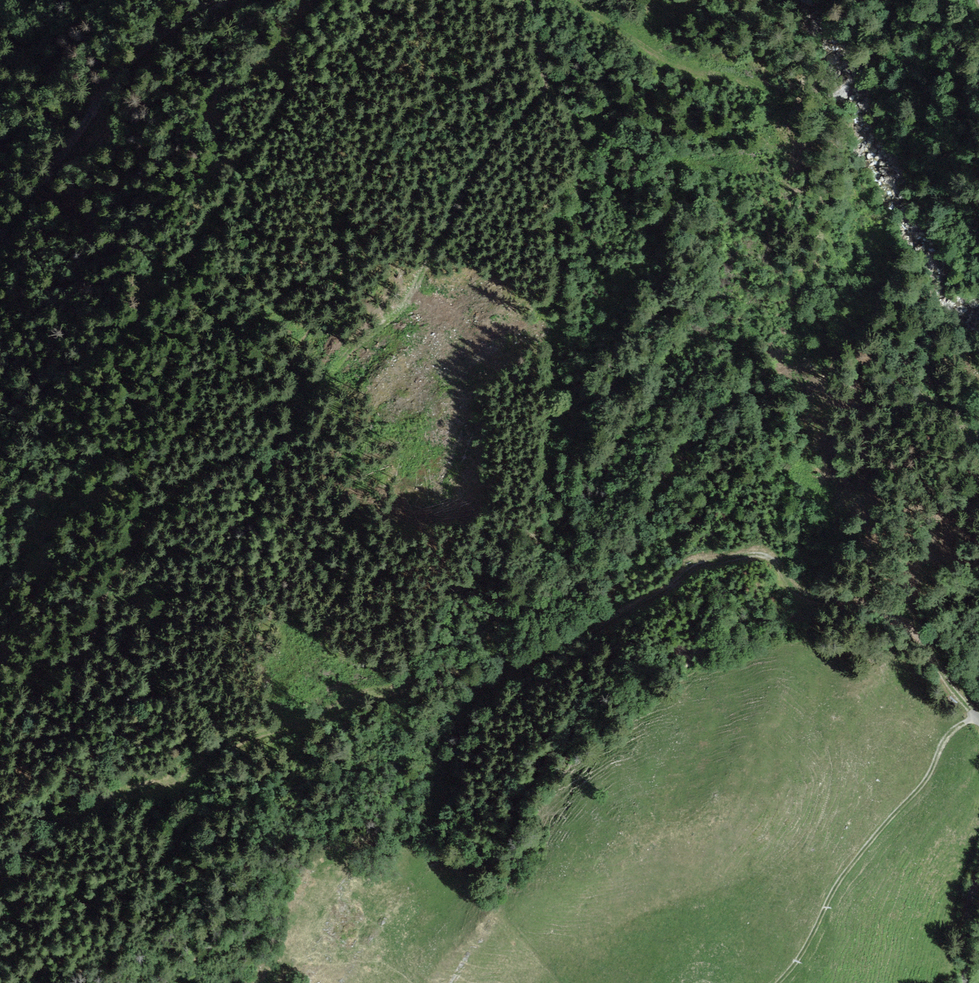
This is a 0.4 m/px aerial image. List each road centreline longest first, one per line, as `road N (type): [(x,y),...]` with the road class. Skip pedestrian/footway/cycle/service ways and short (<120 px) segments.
road 1 (track): [(975,724),(919,639),(891,616),(809,593),(771,553),(748,550),(692,562),(666,588),(498,682),(437,669),(221,749),(191,774),(77,809),(0,875)]
road 2 (track): [(532,0),(542,72),(533,101),(469,182),(387,329),(354,349),(302,425),(206,465),(144,533),(94,637),(38,691)]
road 3 (track): [(772,982),(834,883),(930,772),(950,727),(978,727)]
road 4 (track): [(0,235),(60,168),(100,95),(223,0)]
road 5 (track): [(580,0),(645,47),(749,82)]
road 6 (track): [(978,860),(964,982)]

